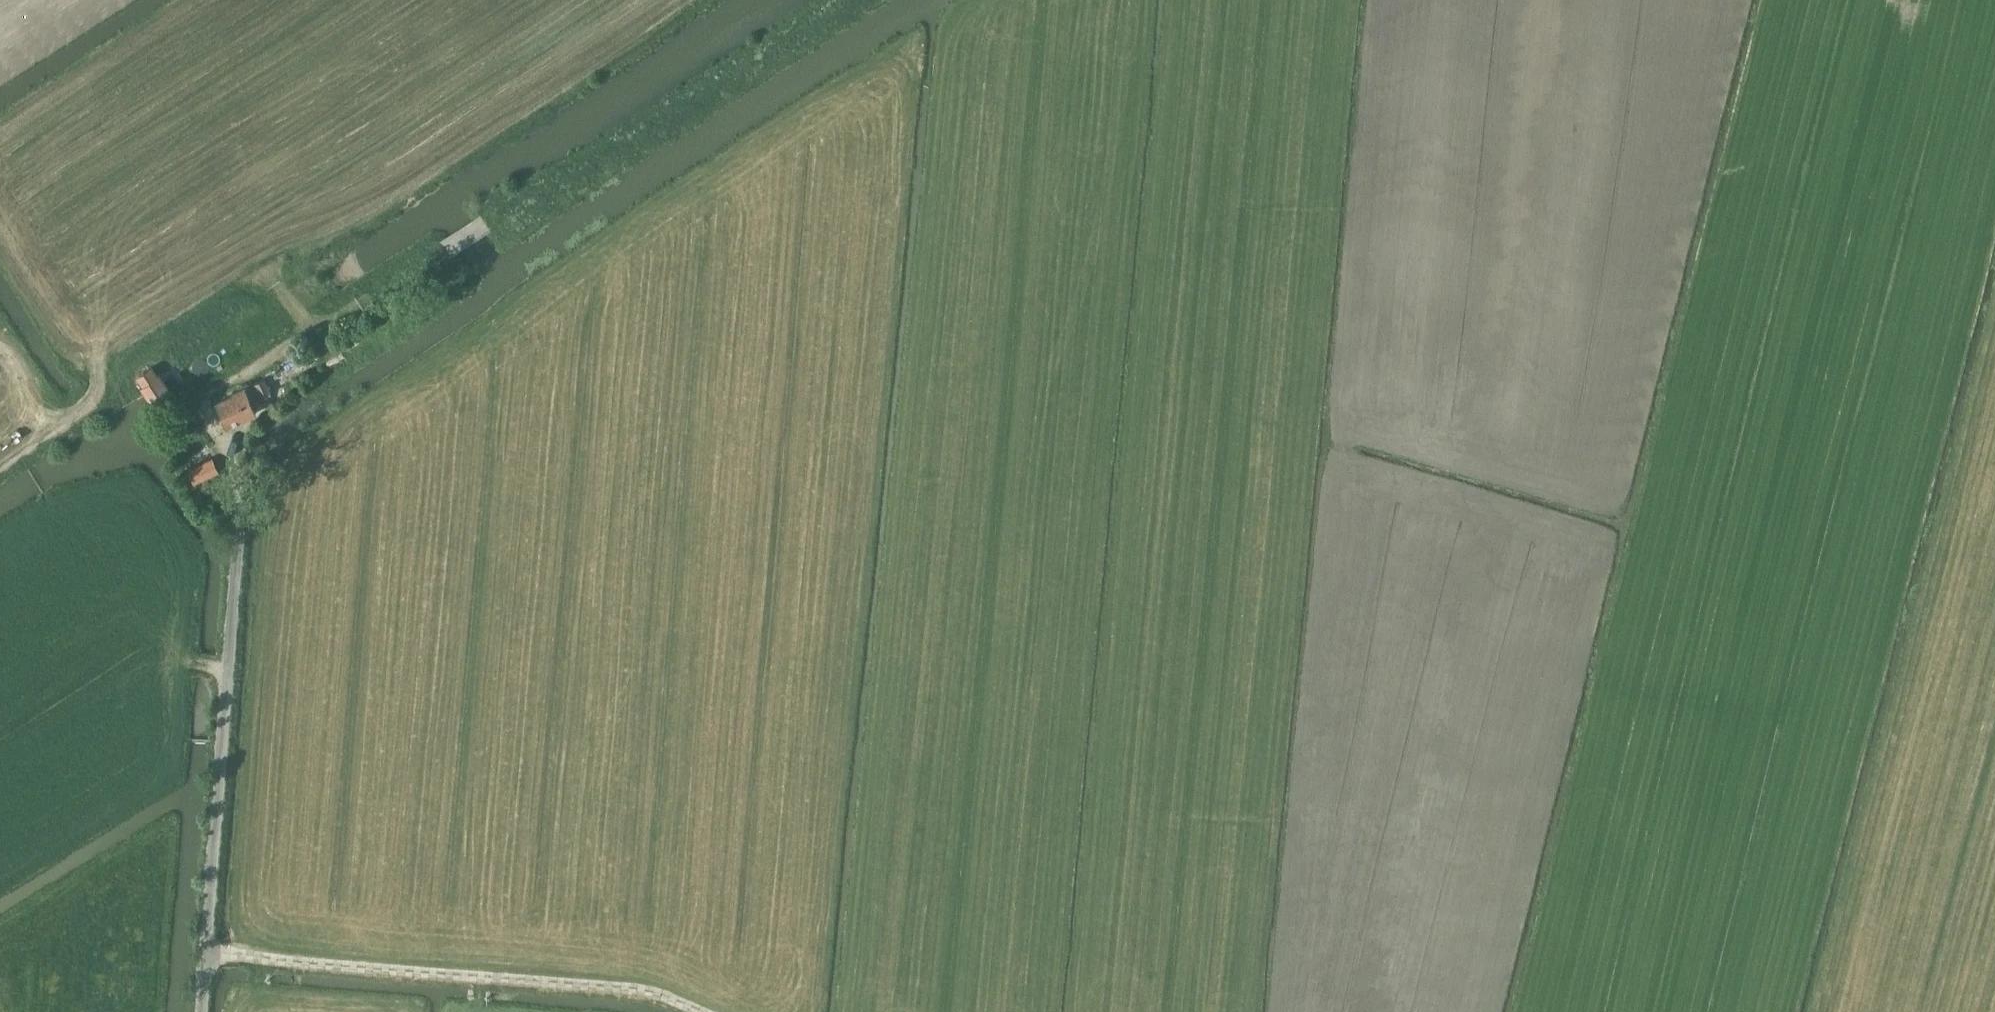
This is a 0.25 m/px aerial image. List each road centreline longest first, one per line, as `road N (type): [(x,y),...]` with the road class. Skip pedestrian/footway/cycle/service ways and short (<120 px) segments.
road 1 (track): [(0,468),(87,411),(118,352),(668,0)]
road 2 (unclassified): [(201,1011),(241,493)]
road 3 (track): [(704,1011),(643,987),(206,950)]

